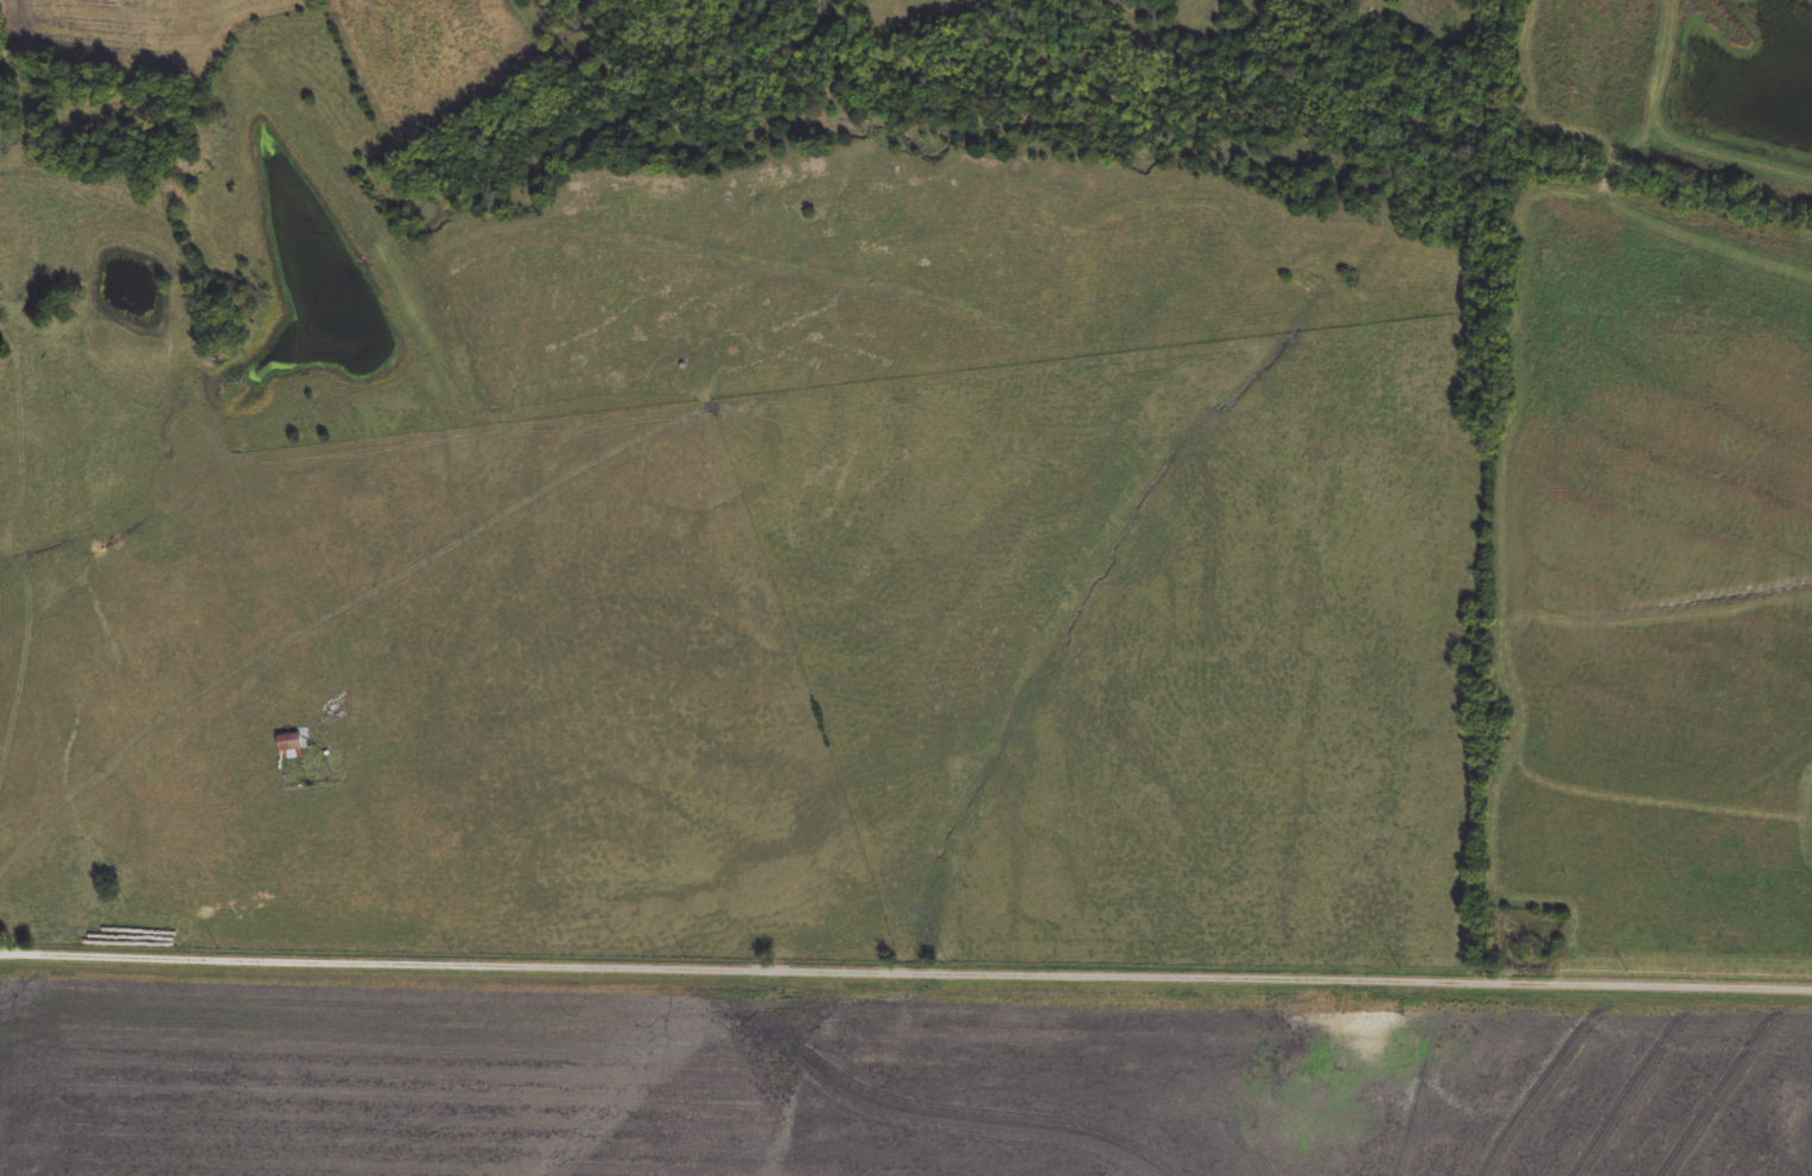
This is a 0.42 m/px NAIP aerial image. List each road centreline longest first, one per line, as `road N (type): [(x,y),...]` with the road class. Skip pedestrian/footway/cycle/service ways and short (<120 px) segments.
road 1 (residential): [(0,960),(1811,992)]

